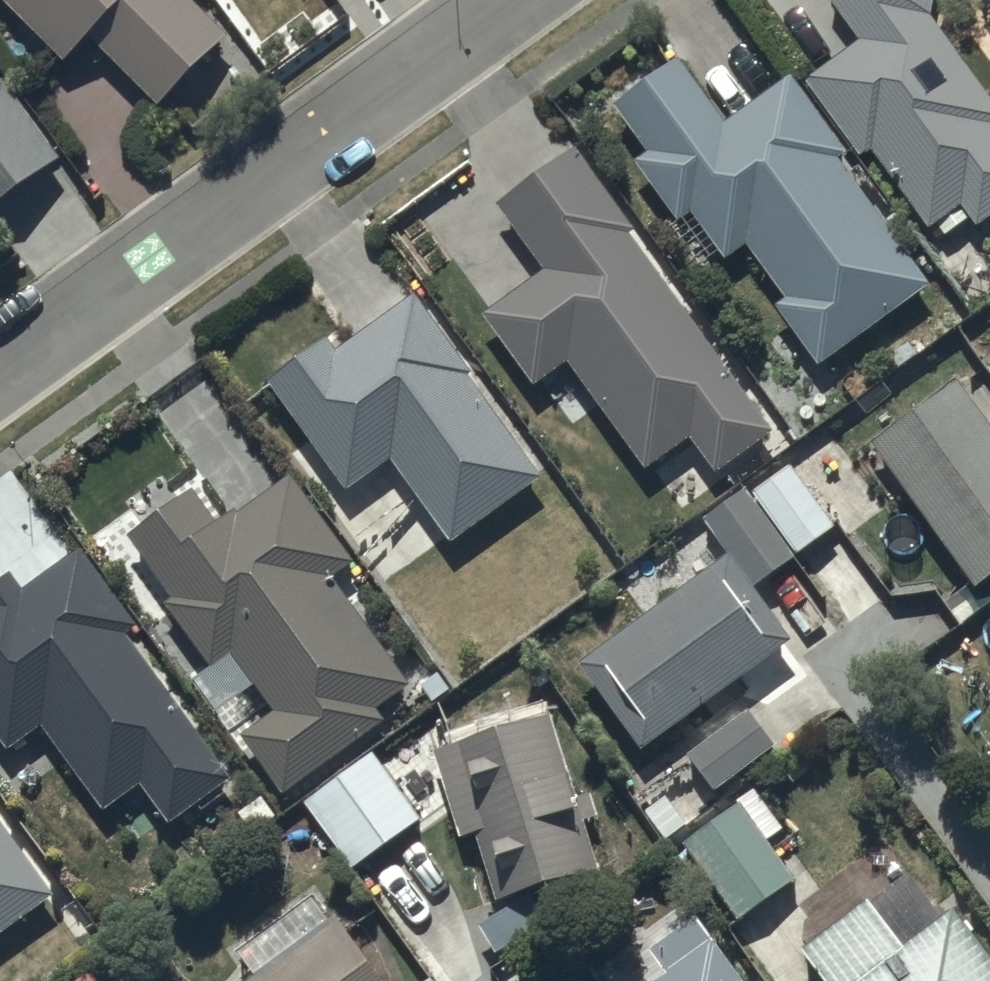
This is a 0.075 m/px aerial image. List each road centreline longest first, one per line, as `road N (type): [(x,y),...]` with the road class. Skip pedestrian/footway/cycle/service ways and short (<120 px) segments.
road 1 (residential): [(516,0),(0,375)]

